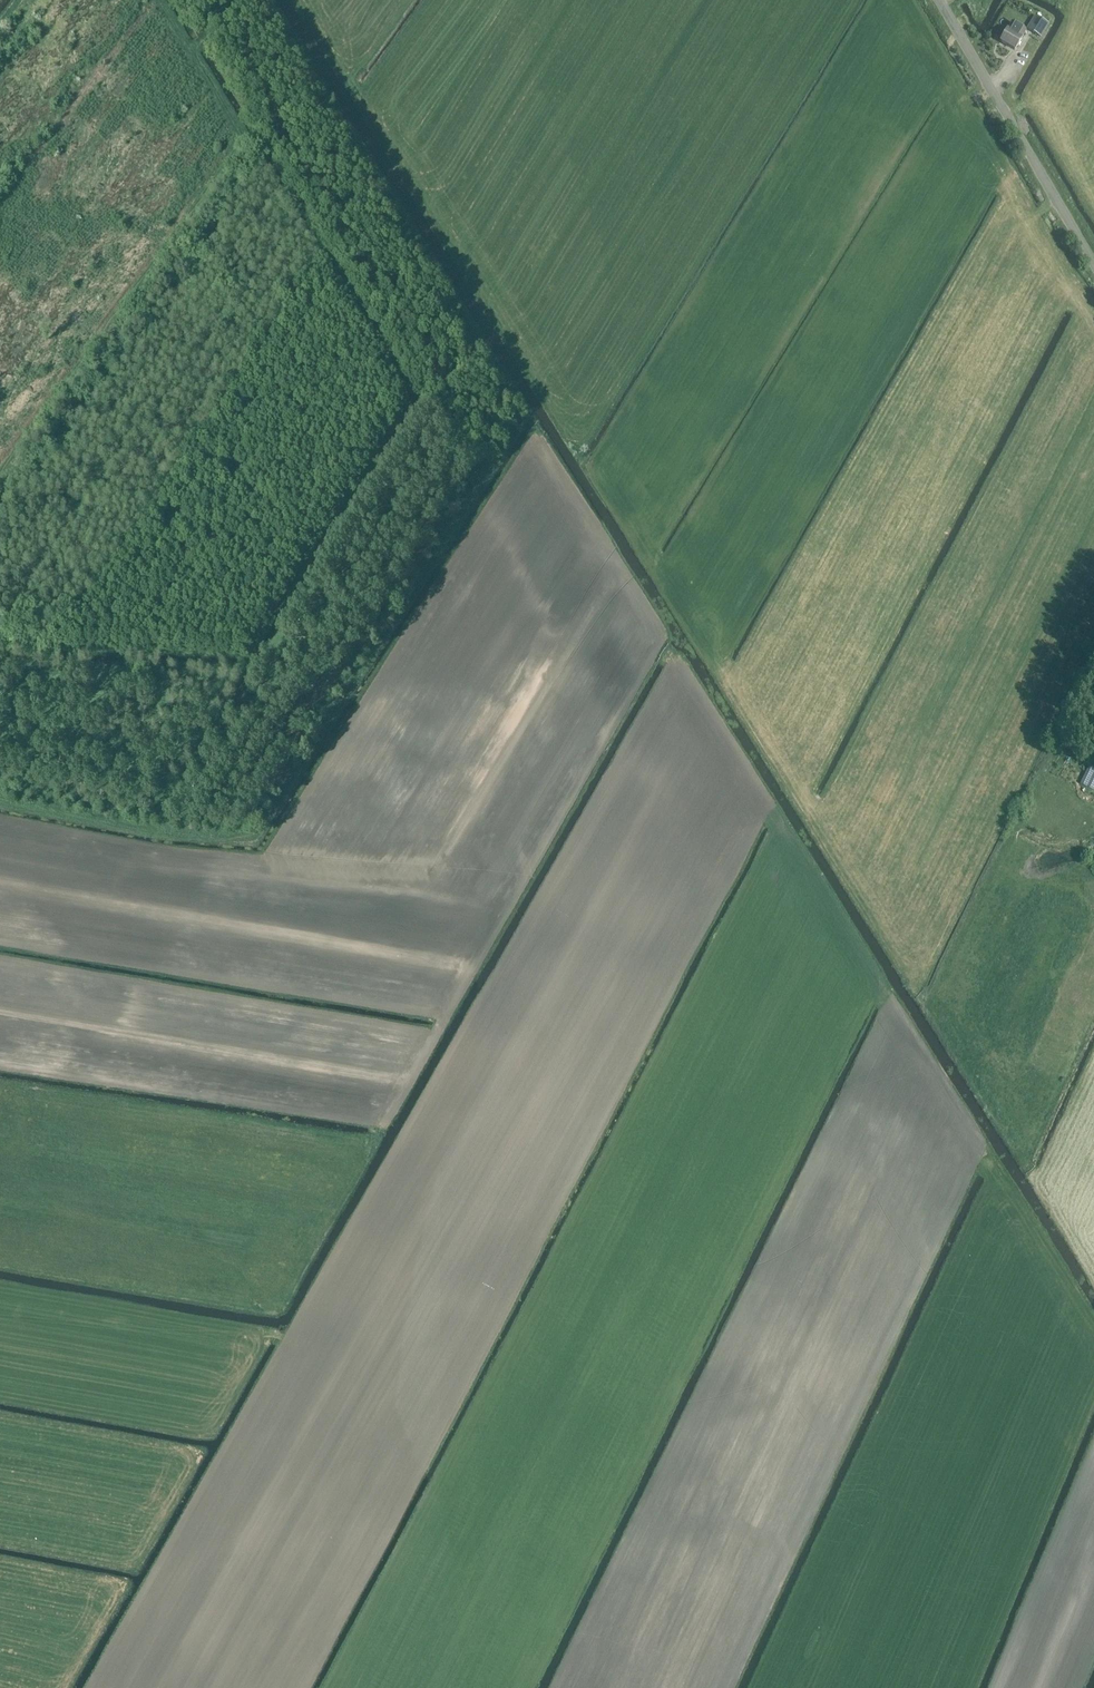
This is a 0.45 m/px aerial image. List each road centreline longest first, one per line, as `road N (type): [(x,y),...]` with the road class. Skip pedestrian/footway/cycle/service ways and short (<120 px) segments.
road 1 (unclassified): [(1093,271),(938,0)]

